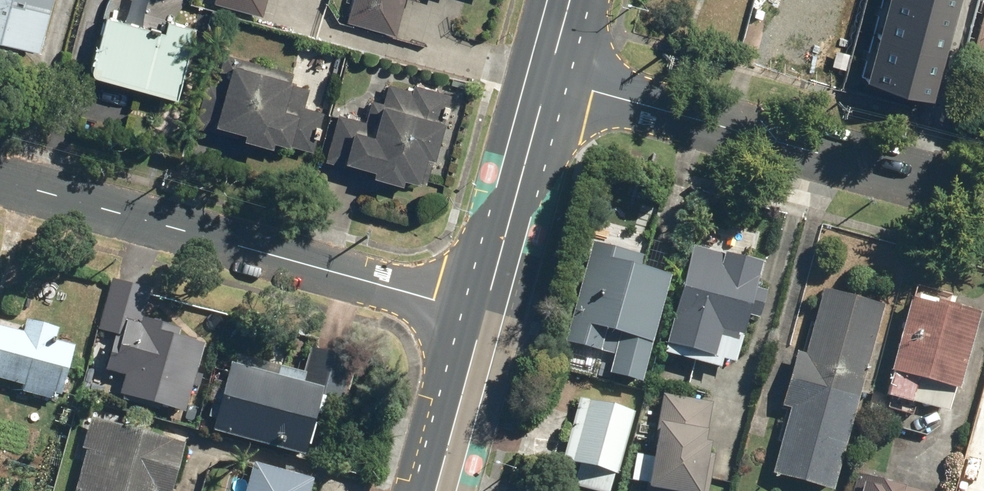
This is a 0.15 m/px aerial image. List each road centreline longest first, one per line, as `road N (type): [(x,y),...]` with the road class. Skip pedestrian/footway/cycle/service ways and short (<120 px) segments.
road 1 (residential): [(485,313),(0,180)]
road 2 (residential): [(549,78),(983,197)]
road 3 (primary): [(549,78),(485,313)]
road 4 (primary): [(485,313),(433,490)]

